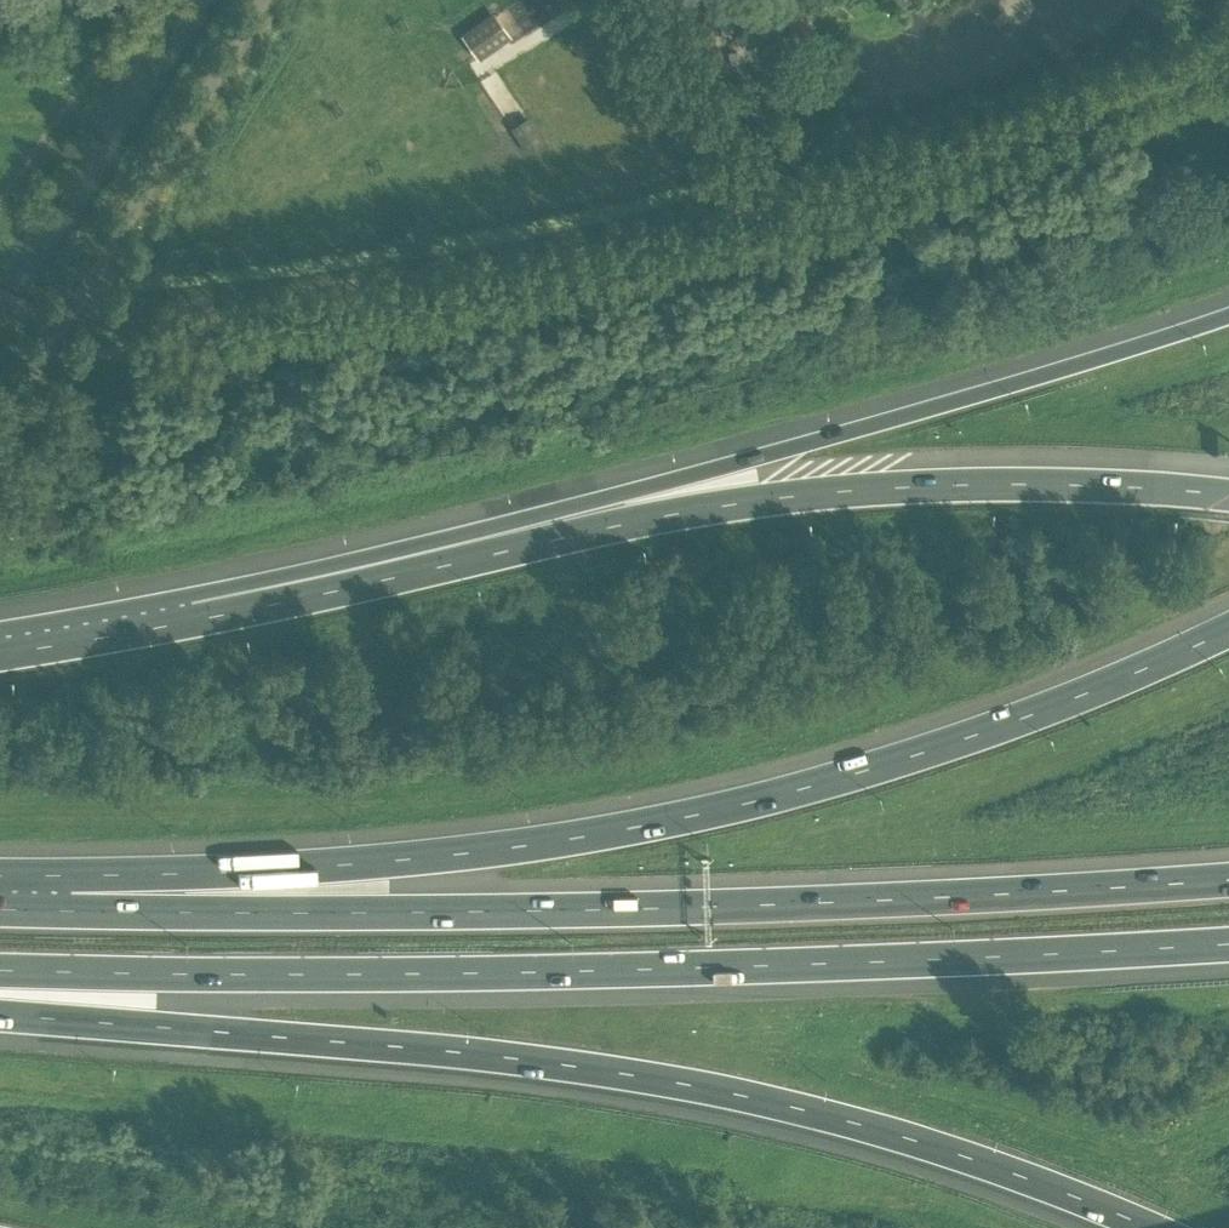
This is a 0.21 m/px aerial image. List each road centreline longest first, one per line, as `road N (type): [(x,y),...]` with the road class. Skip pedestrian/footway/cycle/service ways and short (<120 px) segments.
road 1 (motorway): [(0,969),(505,973),(1228,943)]
road 2 (motorway): [(1228,625),(994,726),(716,808),(556,839),(69,901)]
road 3 (motorway): [(1228,878),(537,909),(69,901)]
road 4 (motorway): [(0,1014),(544,1068),(695,1092),(950,1156),(1126,1227)]
road 5 (motorway): [(1228,314),(502,526),(349,560),(187,621)]
road 6 (motorway): [(1228,494),(1027,483),(779,497),(187,621)]
road 7 (motorway): [(187,621),(0,654)]

